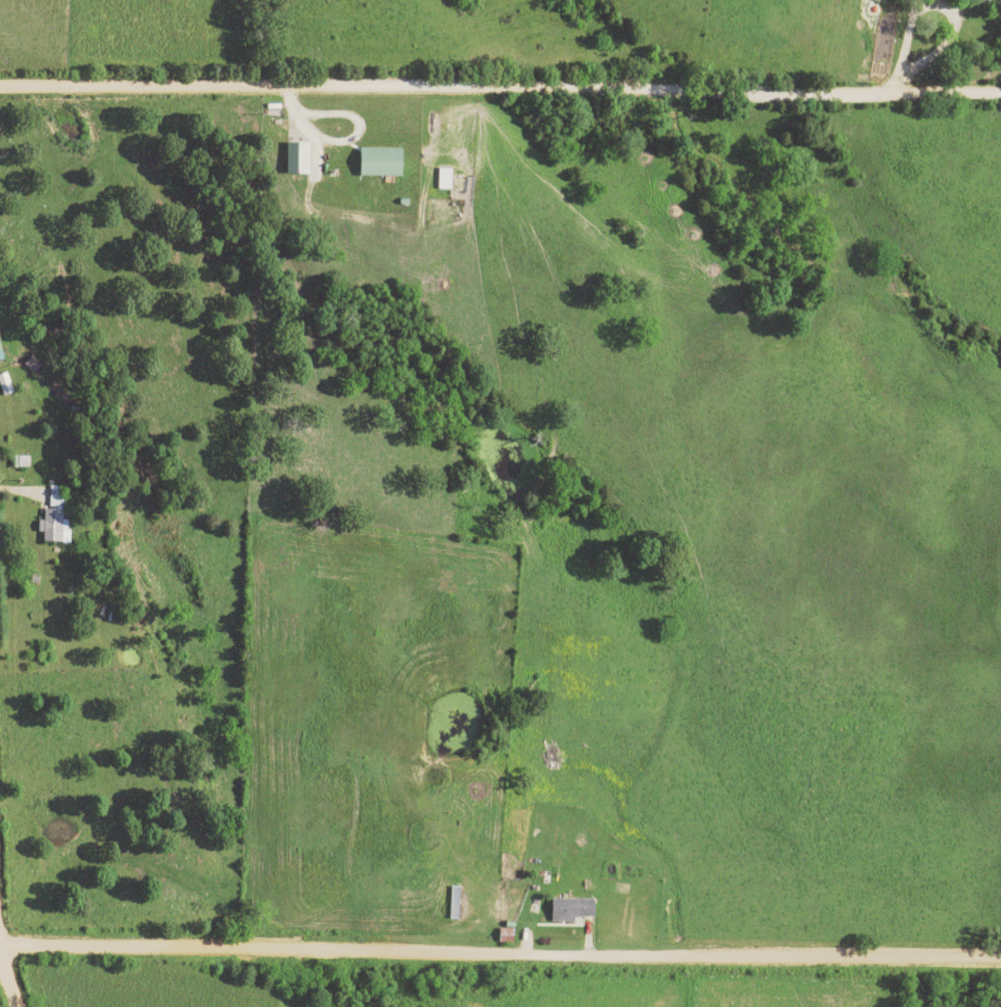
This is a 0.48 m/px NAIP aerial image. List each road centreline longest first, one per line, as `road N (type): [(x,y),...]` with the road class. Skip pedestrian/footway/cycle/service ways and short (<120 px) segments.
road 1 (residential): [(1000,104),(656,91),(0,93)]
road 2 (residential): [(1000,962),(548,962),(0,948)]

